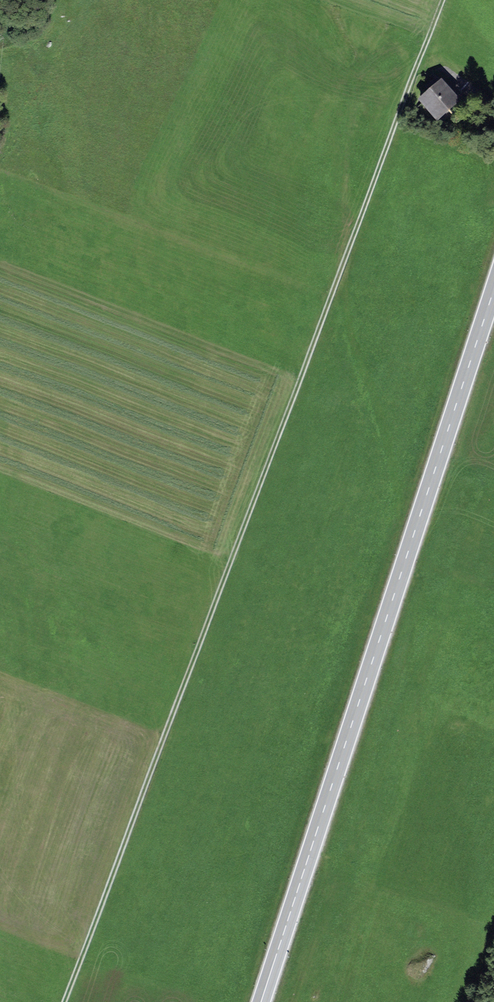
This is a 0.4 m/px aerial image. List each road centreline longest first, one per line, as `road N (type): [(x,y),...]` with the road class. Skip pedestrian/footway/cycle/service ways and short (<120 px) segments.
road 1 (track): [(443,0),(63,1001)]
road 2 (primary): [(261,1001),(493,291)]

